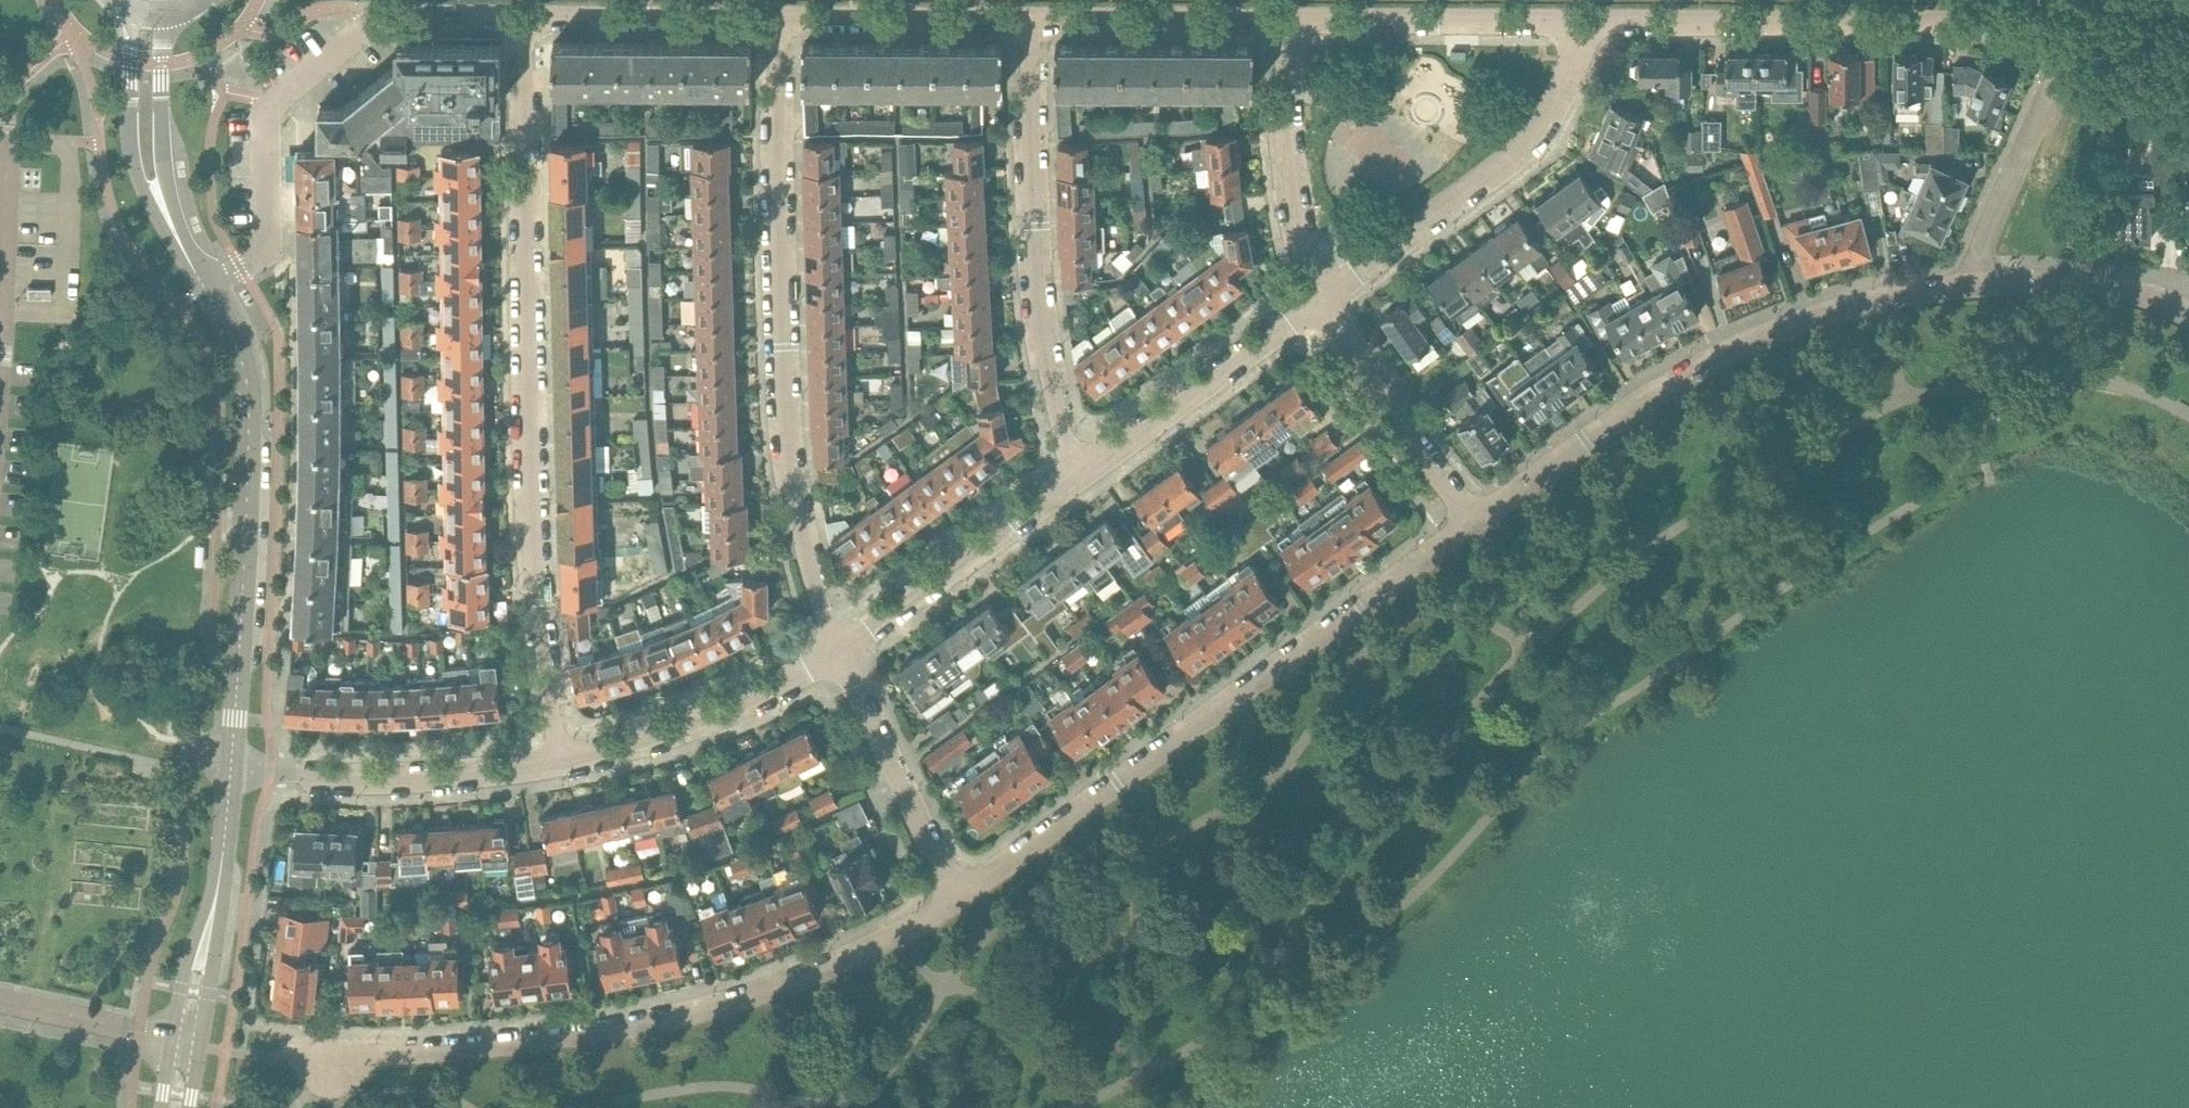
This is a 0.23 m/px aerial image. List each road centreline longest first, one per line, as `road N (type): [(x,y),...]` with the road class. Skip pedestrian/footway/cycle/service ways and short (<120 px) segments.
road 1 (residential): [(1580,22),(2051,30),(2065,58),(2062,73),(1965,286)]
road 2 (residential): [(561,765),(533,499),(525,16)]
road 3 (residential): [(332,1070),(353,1056),(604,1035),(717,1010),(839,965),(959,903)]
road 4 (residential): [(777,16),(784,405),(807,557),(841,653)]
road 5 (residential): [(959,903),(1473,522)]
road 6 (residential): [(1473,522),(1732,346),(1854,304),(1965,286)]
road 7 (residential): [(205,288),(269,249),(269,102),(390,15),(525,16)]
road 8 (unclassified): [(232,764),(249,412),(236,345),(205,288)]
road 9 (residential): [(1078,479),(1048,375),(1037,288),(1030,18)]
road 10 (residential): [(1318,304),(1542,137),(1579,53),(1580,22)]
road 11 (residential): [(232,764),(320,781),(389,783),(561,765)]
road 12 (residential): [(561,765),(732,714),(841,653)]
road 13 (unclassified): [(123,9),(140,184),(180,259),(205,288)]
road 14 (residential): [(1078,479),(1318,304)]
road 15 (residential): [(1283,19),(1580,22)]
road 16 (residential): [(841,653),(1078,479)]
road 17 (residential): [(1283,19),(1293,202),(1318,304)]
road 18 (unclassified): [(205,288),(170,204),(161,154),(162,65),(174,17)]
road 19 (residential): [(959,903),(841,653)]
road 20 (residential): [(1473,522),(1318,304)]
road 21 (residential): [(777,16),(1030,18)]
road 22 (residential): [(1030,18),(1283,19)]
road 23 (residential): [(525,16),(777,16)]
road 24 (residential): [(2188,320),(2111,289),(1965,286)]
road 25 (residential): [(2,316),(3,94)]
road 26 (unclassified): [(200,1047),(223,904),(220,870)]
road 27 (unclassified): [(220,870),(172,1041)]
road 28 (residential): [(172,1041),(0,1006)]

